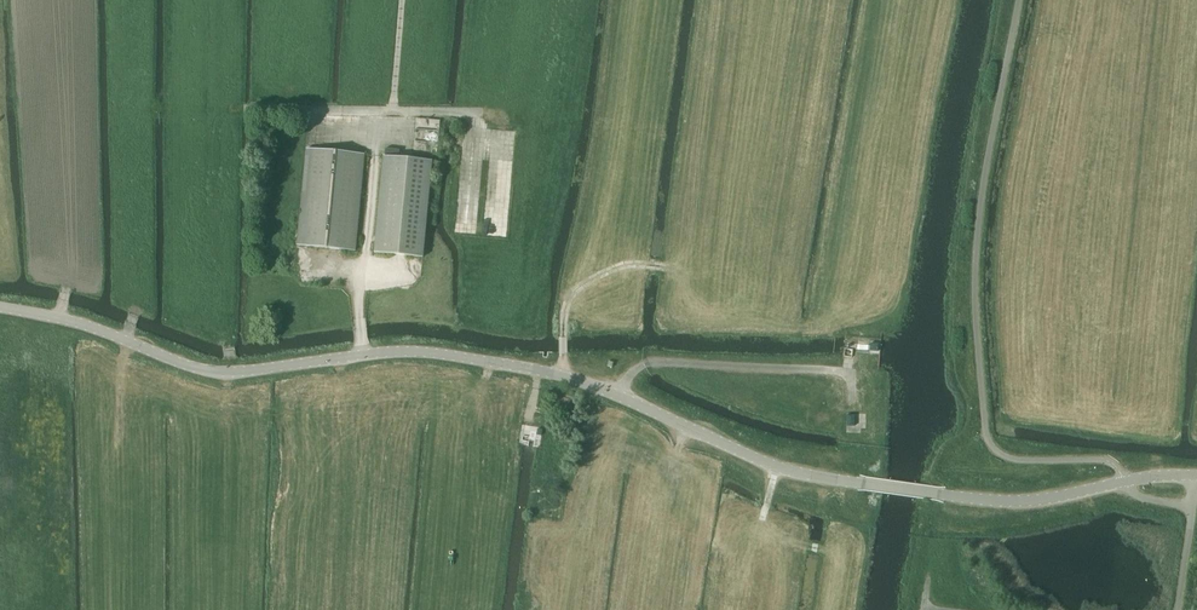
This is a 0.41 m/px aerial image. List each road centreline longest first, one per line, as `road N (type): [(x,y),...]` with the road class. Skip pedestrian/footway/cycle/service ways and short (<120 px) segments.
road 1 (unclassified): [(934,494),(807,478),(570,376),(426,351),(223,372),(60,318),(0,308)]
road 2 (unclassified): [(934,494),(1059,497),(1195,475)]
road 3 (track): [(373,155),(392,110),(401,0)]
road 4 (track): [(251,109),(392,110)]

